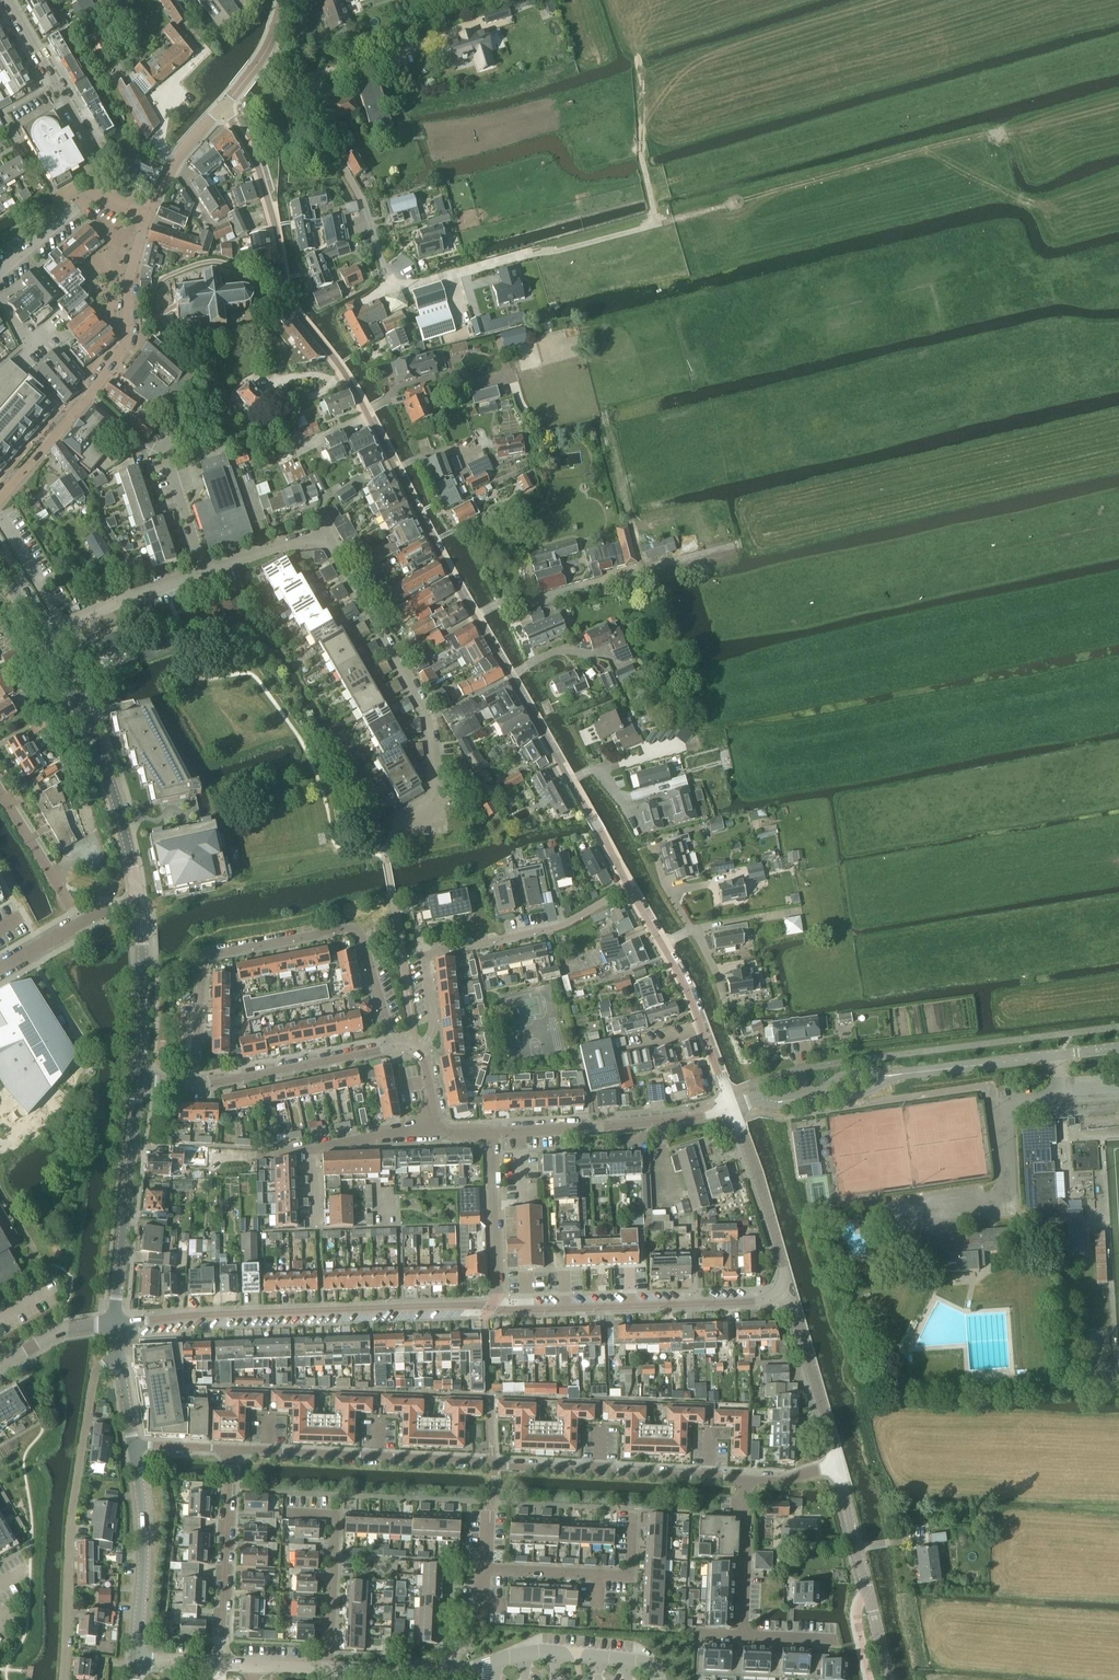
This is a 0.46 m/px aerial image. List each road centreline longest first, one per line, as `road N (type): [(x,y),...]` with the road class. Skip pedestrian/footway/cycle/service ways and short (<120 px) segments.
road 1 (residential): [(221,109),(267,187),(292,306),(360,398),(601,832)]
road 2 (track): [(506,261),(910,153),(1039,206)]
road 3 (residential): [(230,1449),(747,1479)]
road 4 (residential): [(203,572),(276,547),(332,547),(430,719),(434,803),(401,825)]
road 5 (residential): [(391,1049),(355,930),(210,955),(201,968),(192,1086)]
road 6 (residential): [(491,1308),(113,1323)]
road 7 (residential): [(118,1351),(95,1373),(71,1510),(64,1679)]
road 8 (residential): [(0,502),(123,349),(127,285),(147,219)]
road 9 (residential): [(630,886),(558,927),(430,955),(433,1029),(422,1048)]
road 10 (residential): [(779,1294),(754,1302),(491,1308)]
road 11 (residential): [(138,905),(109,776),(41,636)]
road 12 (residential): [(390,288),(360,200),(280,59),(267,50)]
road 13 (residential): [(747,1479),(743,1636),(841,1647)]
road 14 (residential): [(733,1108),(689,988),(630,886)]
road 15 (residential): [(490,1134),(733,1108)]
road 16 (residential): [(113,1323),(138,1082)]
road 17 (unclassified): [(893,1076),(1118,1047)]
road 18 (residential): [(889,1679),(838,1465)]
road 19 (residential): [(230,1449),(219,1663)]
road 20 (residential): [(92,190),(96,155),(7,0)]
road 21 (residential): [(136,1659),(144,1515),(134,1446)]
road 22 (residential): [(485,1570),(631,1576),(633,1510)]
road 23 (residential): [(329,1668),(335,1515),(285,1513)]
road 24 (residential): [(192,1086),(391,1049)]
road 25 (residential): [(779,1294),(782,1263),(733,1108)]
road 26 (residential): [(838,1465),(794,1310),(779,1294)]
road 27 (residential): [(138,1082),(138,905)]
road 28 (residential): [(41,636),(203,572)]
road 29 (residential): [(490,1134),(491,1308)]
road 30 (residential): [(659,1679),(648,1664),(576,1653),(494,1662)]
road 31 (track): [(643,569),(601,403)]
road 32 (residential): [(81,924),(0,785)]
road 33 (unclassified): [(753,1100),(773,1106),(859,1093),(893,1076)]
road 34 (unclassified): [(893,1076),(843,1076),(820,1091),(753,1100)]
road 35 (residential): [(203,572),(160,441)]
road 36 (residential): [(147,219),(182,152),(221,109)]
road 37 (residential): [(313,1148),(437,1125)]
road 38 (residential): [(0,1367),(68,1327),(113,1323)]
road 39 (residential): [(92,190),(0,273)]

